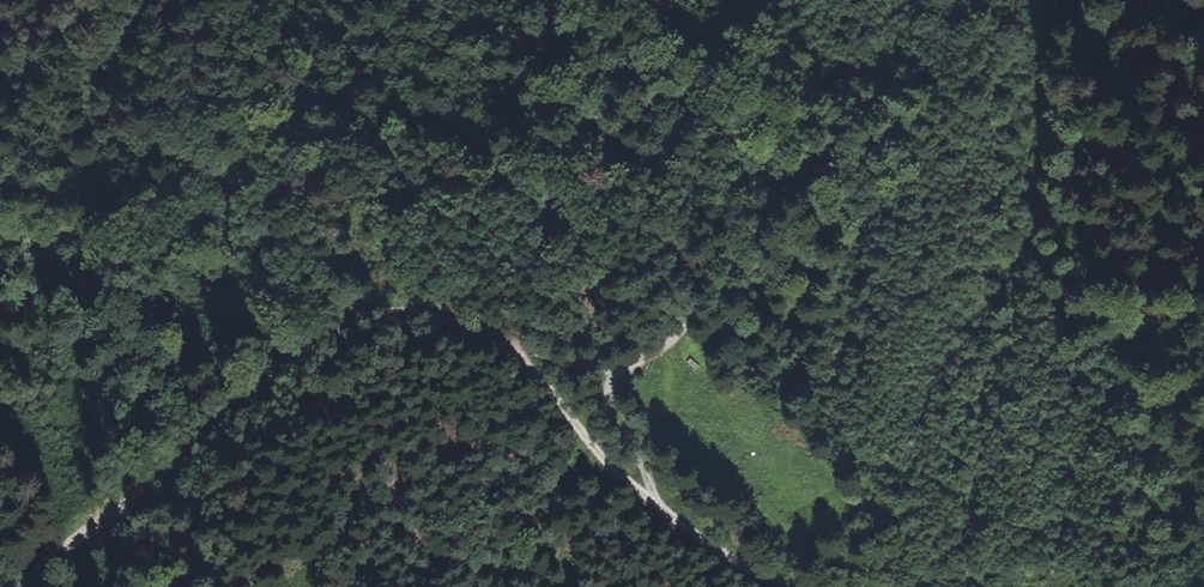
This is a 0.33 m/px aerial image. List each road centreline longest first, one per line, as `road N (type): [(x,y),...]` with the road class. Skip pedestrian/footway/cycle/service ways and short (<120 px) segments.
road 1 (track): [(662,509),(609,398),(630,364),(670,346),(703,289),(690,256),(595,193),(382,111),(317,115),(129,214),(0,243)]
road 2 (track): [(32,586),(317,336),(376,313),(425,316),(511,351),(548,383),(612,470),(662,509)]
road 3 (track): [(662,509),(730,562),(783,586)]

